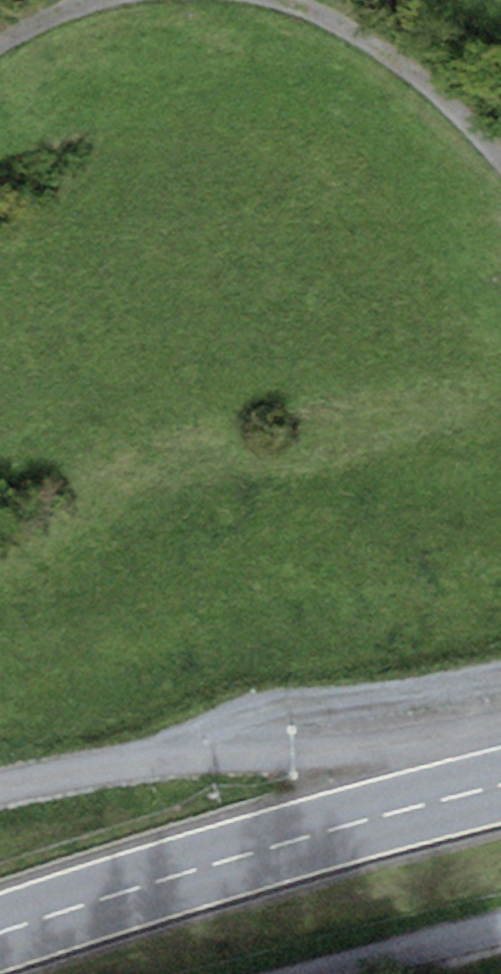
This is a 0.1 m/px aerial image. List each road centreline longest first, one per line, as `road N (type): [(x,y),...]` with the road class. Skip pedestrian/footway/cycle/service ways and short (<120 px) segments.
road 1 (primary): [(500,785),(0,935)]
road 2 (track): [(500,161),(443,99),(288,0)]
road 3 (track): [(500,689),(284,734),(246,751)]
road 4 (track): [(246,751),(0,791)]
road 5 (primary): [(500,744),(309,752)]
road 6 (track): [(348,973),(500,927)]

